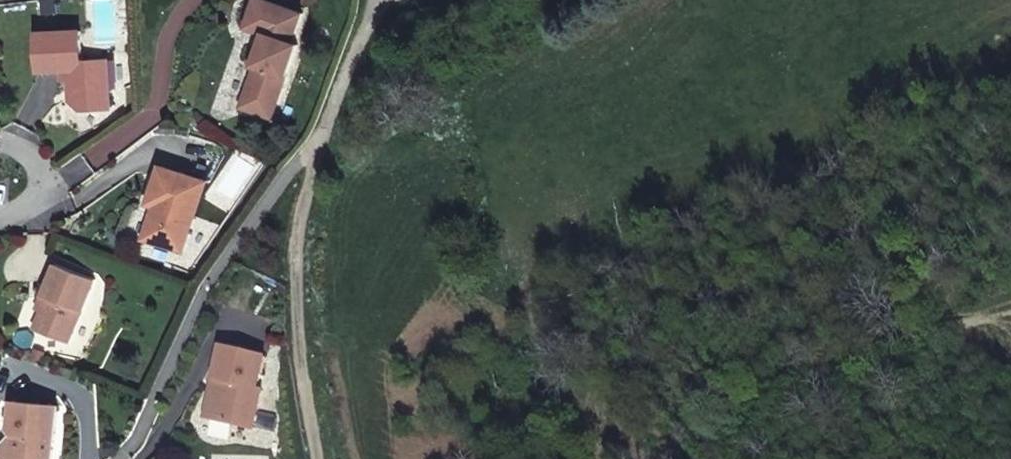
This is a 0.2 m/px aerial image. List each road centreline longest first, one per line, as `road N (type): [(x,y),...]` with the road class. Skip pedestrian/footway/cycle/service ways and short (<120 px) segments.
road 1 (track): [(127,458),(219,269),(332,135),(374,0)]
road 2 (residential): [(0,219),(48,191),(29,146),(0,147)]

